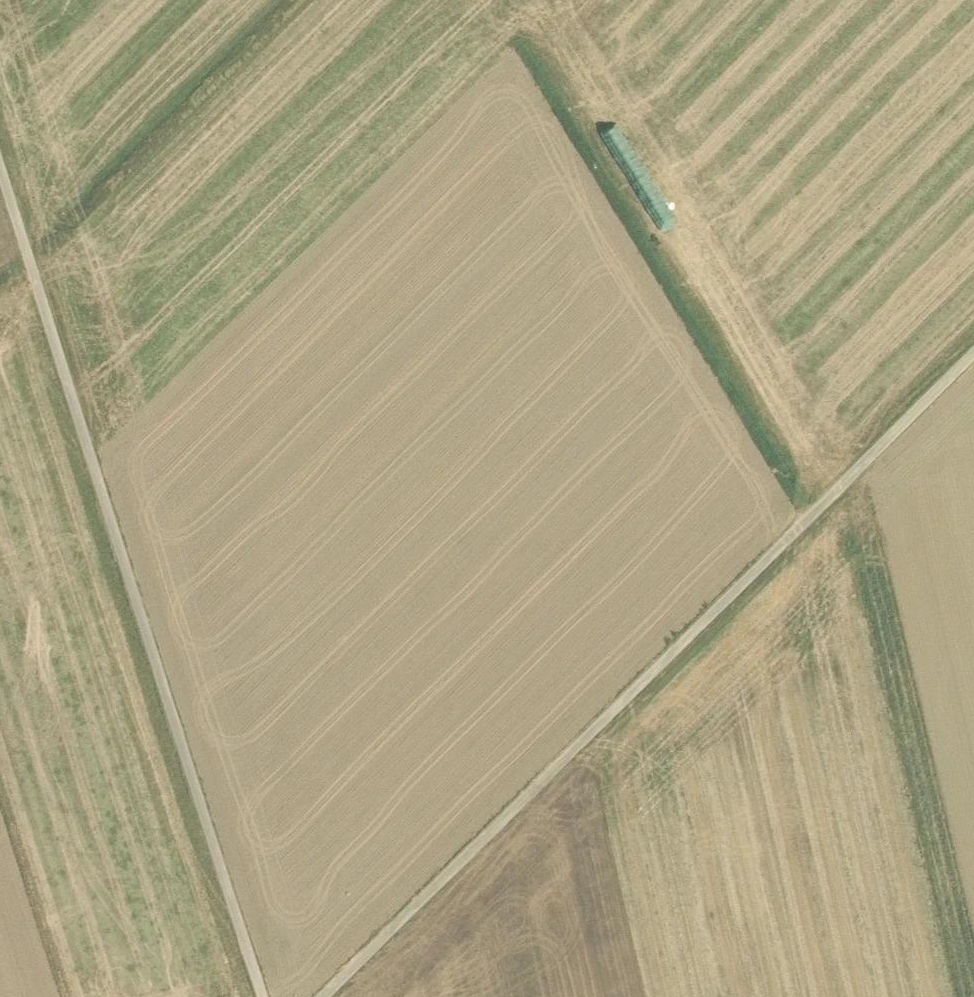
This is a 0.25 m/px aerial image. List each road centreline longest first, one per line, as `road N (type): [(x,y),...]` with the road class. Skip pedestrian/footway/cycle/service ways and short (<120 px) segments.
road 1 (track): [(973,369),(323,996)]
road 2 (track): [(0,160),(265,996)]

